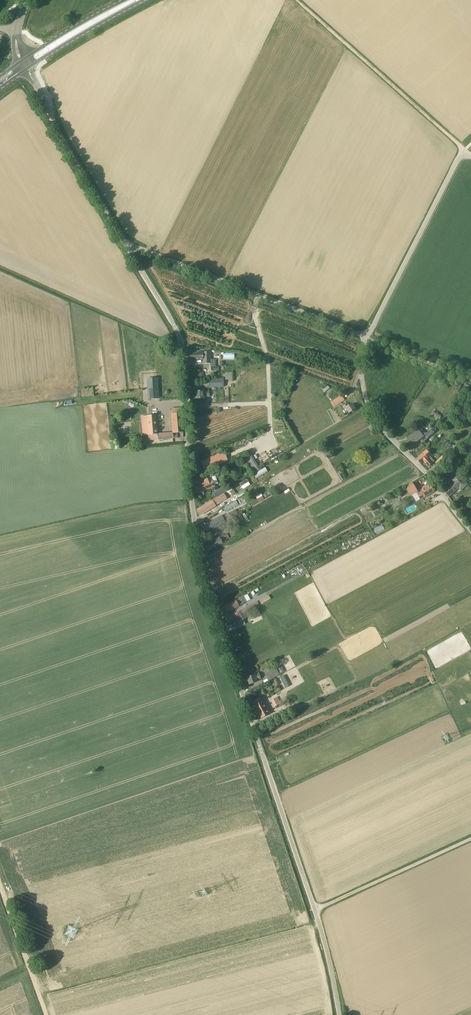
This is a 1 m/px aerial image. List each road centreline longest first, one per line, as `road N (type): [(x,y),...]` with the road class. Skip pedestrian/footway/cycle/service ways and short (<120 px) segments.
road 1 (unclassified): [(339,1014),(322,935),(203,570),(181,342),(126,245)]
road 2 (unclassified): [(368,337),(126,245)]
road 3 (unclassified): [(470,531),(372,411),(363,378),(368,337)]
road 4 (track): [(465,149),(297,0)]
road 5 (unclassified): [(368,337),(465,149)]
road 6 (unclassified): [(126,245),(36,83)]
road 7 (track): [(470,838),(315,910)]
road 8 (track): [(0,883),(47,1014)]
road 9 (primary): [(31,66),(141,0)]

